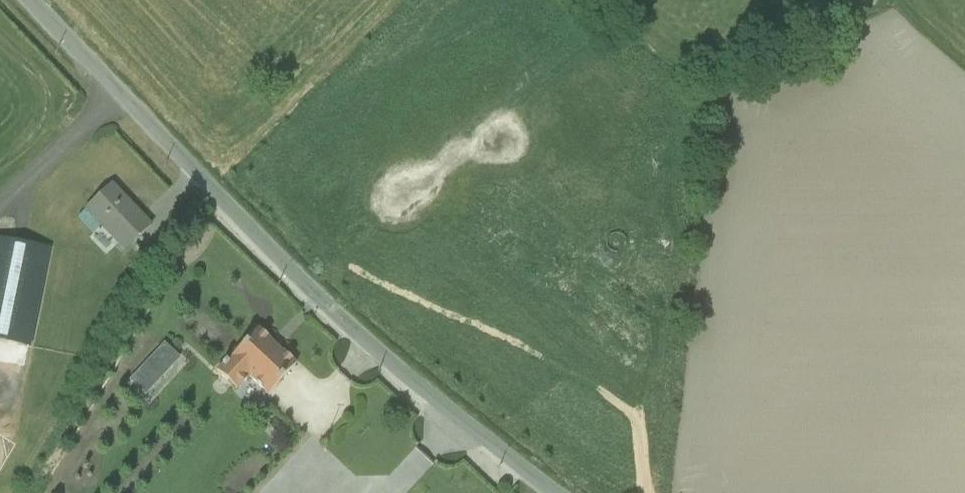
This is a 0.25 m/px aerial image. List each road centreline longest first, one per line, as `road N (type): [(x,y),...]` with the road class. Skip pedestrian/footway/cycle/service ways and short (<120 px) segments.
road 1 (unclassified): [(550,492),(343,324),(28,0)]

